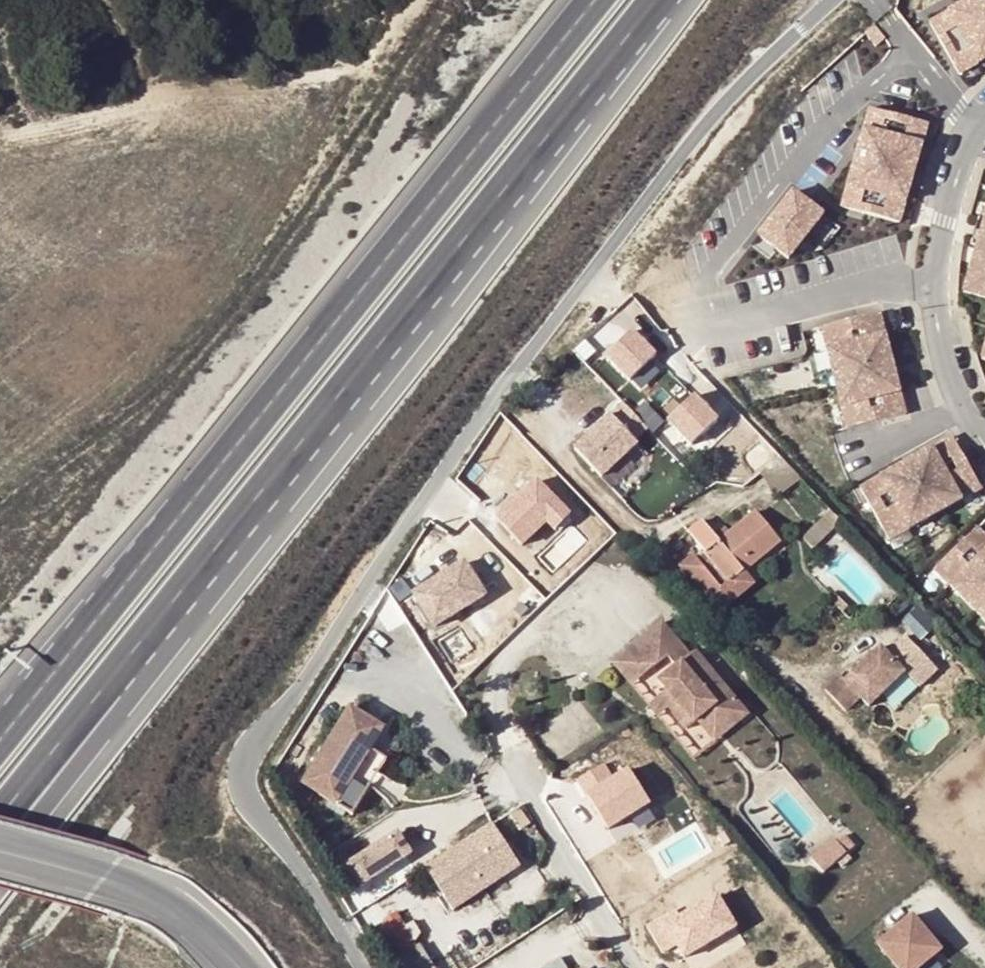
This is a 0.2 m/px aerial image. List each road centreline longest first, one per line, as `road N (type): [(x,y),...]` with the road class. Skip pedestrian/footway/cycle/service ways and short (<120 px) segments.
road 1 (trunk): [(47,786),(684,0)]
road 2 (trunk): [(613,0),(499,151),(0,734)]
road 3 (unclassified): [(518,366),(255,748),(246,775),(258,811),(356,967)]
road 4 (unclassified): [(833,0),(707,129),(518,366)]
road 5 (residential): [(976,129),(939,250),(936,315),(949,374),(984,444)]
road 6 (tertiary): [(240,967),(159,898),(0,850)]
road 7 (residential): [(639,967),(537,800),(504,731)]
road 8 (residential): [(518,366),(544,394),(568,463),(647,545)]
road 9 (residential): [(870,0),(976,129)]

